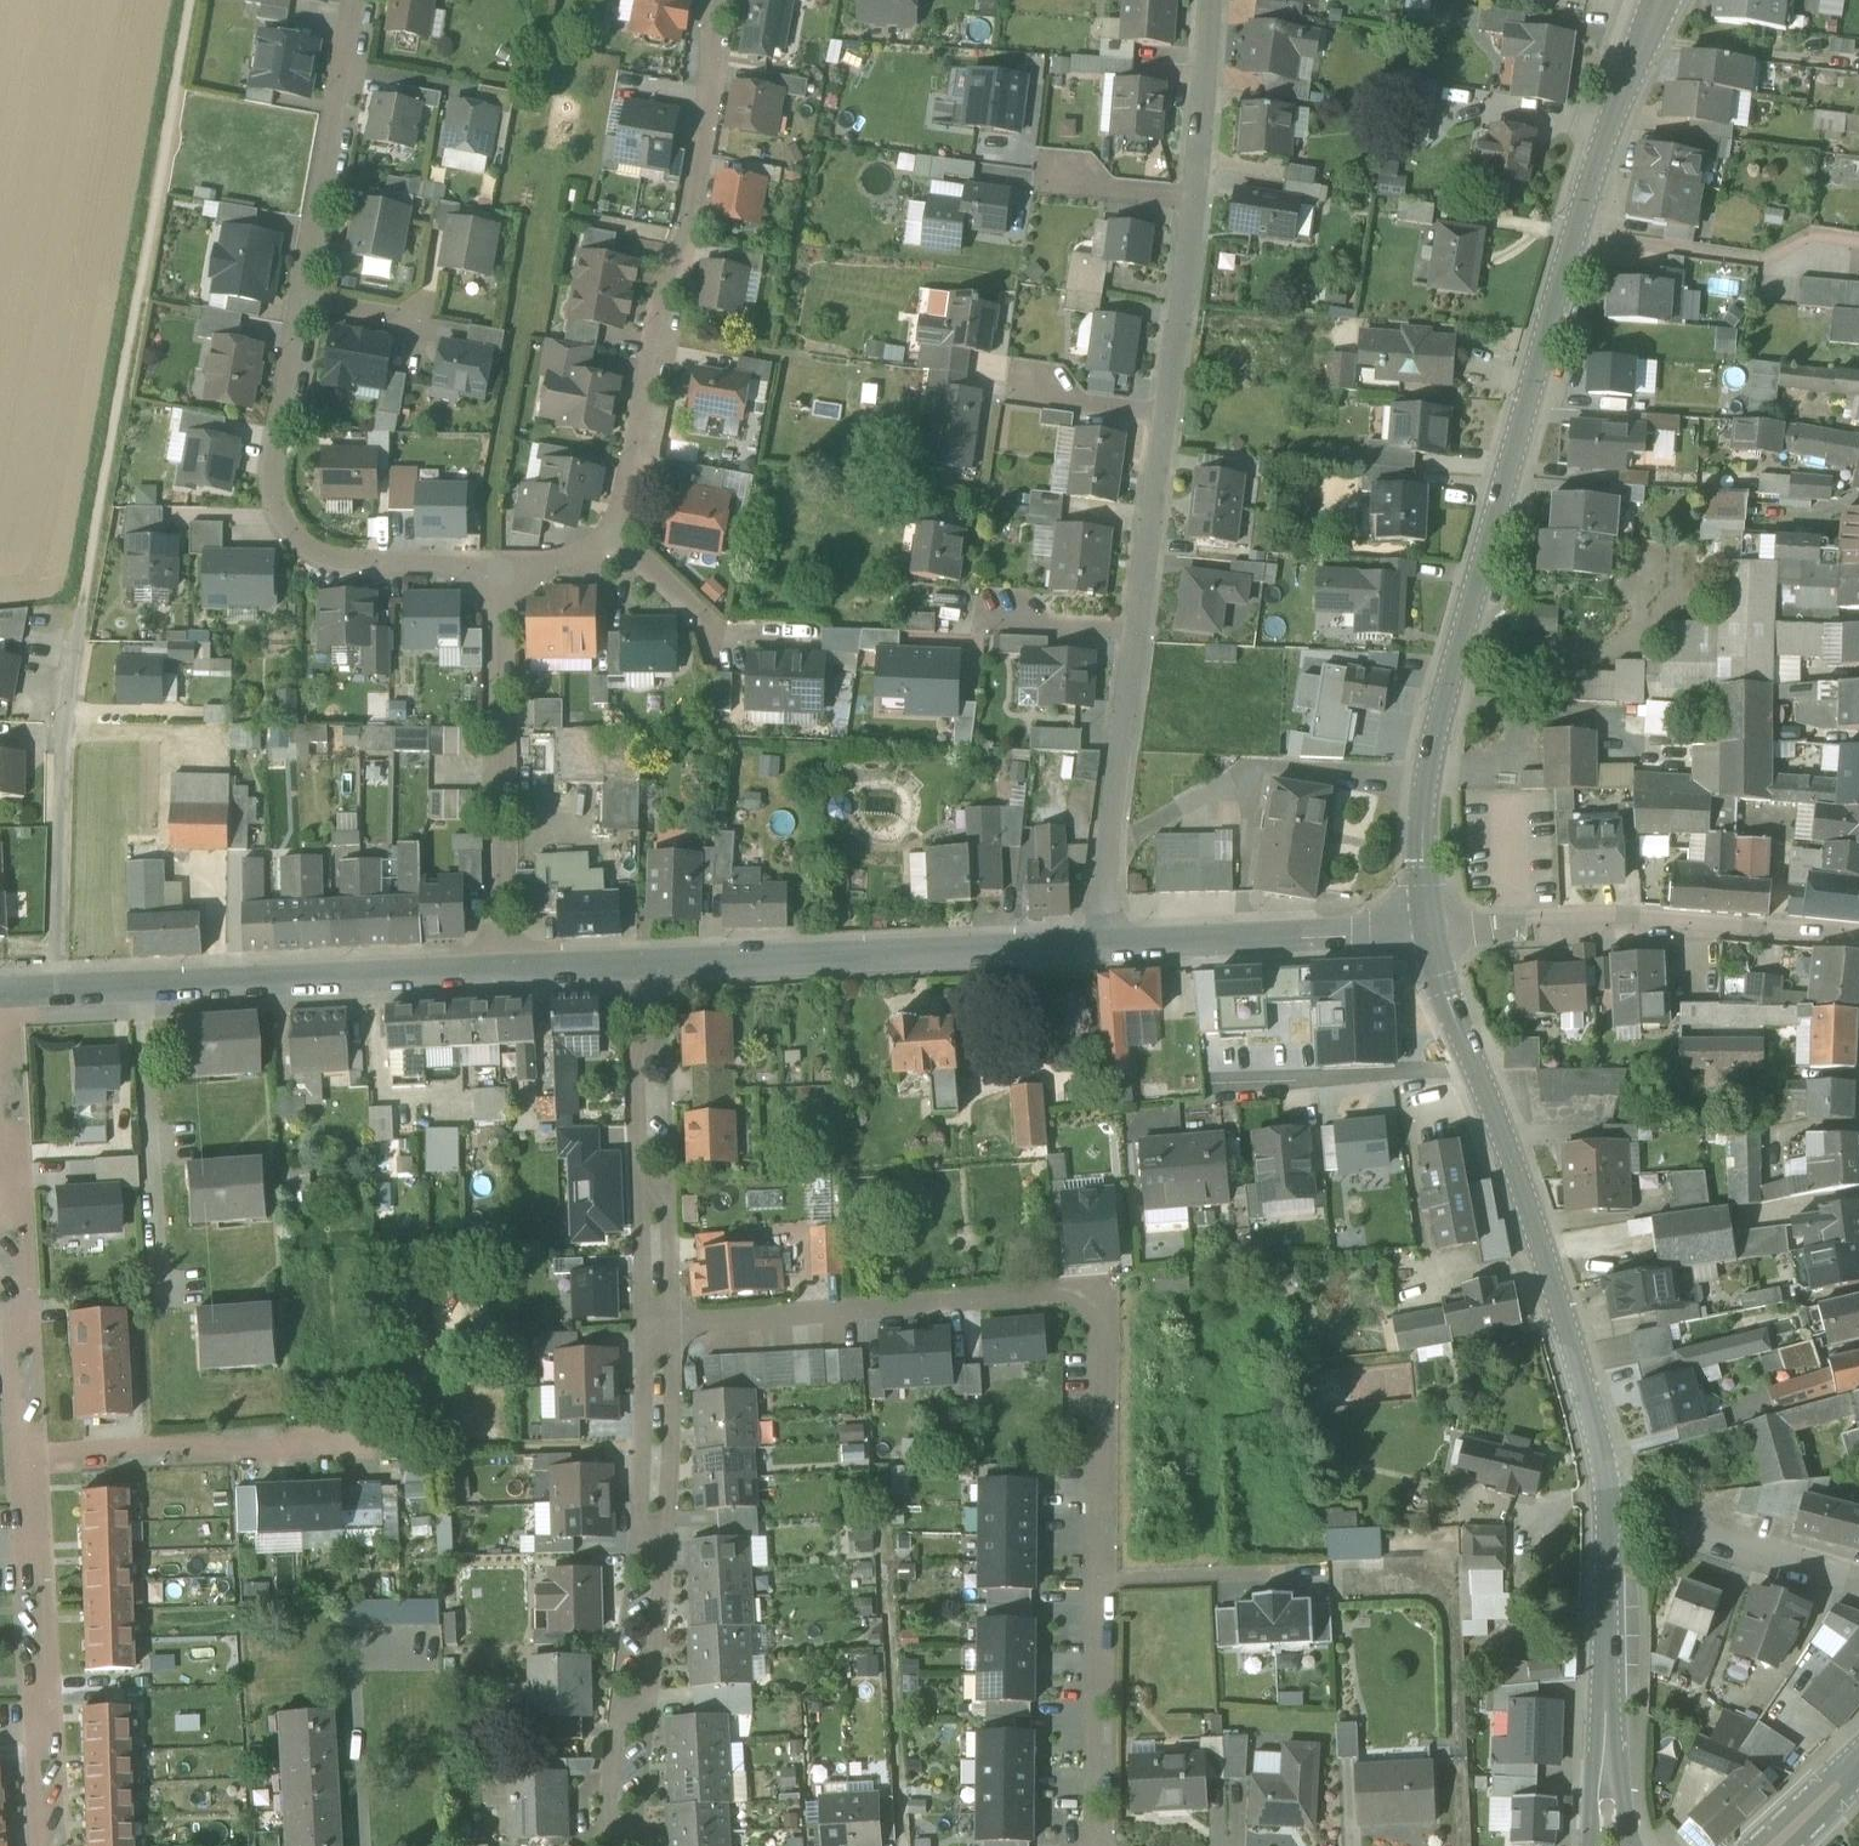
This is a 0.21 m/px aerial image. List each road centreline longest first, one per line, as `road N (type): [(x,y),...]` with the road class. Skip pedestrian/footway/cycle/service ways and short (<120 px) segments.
road 1 (residential): [(1101,1845),(1106,1289),(658,1323)]
road 2 (residential): [(1427,934),(1423,863),(1437,731),(1577,233),(1659,0)]
road 3 (residential): [(1612,1845),(1611,1493),(1539,1231),(1436,976),(1427,934)]
road 4 (residential): [(621,550),(687,240),(726,0)]
road 5 (residential): [(658,1323),(659,1446),(617,1845)]
road 6 (track): [(190,0),(102,498)]
road 7 (residential): [(102,498),(62,723),(51,986)]
road 8 (residential): [(3,988),(27,1466)]
road 9 (residential): [(309,298),(277,434),(277,520),(327,562),(506,577)]
road 10 (residential): [(645,969),(1105,944)]
road 11 (residential): [(51,986),(506,973)]
road 12 (residential): [(1858,941),(1674,931),(1427,934)]
road 13 (residential): [(506,973),(506,577)]
road 14 (residential): [(27,1466),(46,1845)]
road 15 (residential): [(645,969),(658,1323)]
road 16 (residential): [(27,1466),(350,1445)]
road 17 (residential): [(1105,944),(1427,934)]
road 18 (residential): [(1105,944),(1138,629)]
road 19 (residential): [(356,0),(309,298)]
road 20 (residential): [(1138,629),(1164,411)]
road 21 (residential): [(1164,411),(1192,198)]
road 22 (residential): [(1192,198),(1209,0)]
road 23 (residential): [(1858,1584),(1673,1520)]
road 24 (residential): [(1138,629),(960,619)]
road 25 (residential): [(1164,411),(1015,393)]
road 26 (residential): [(1192,198),(1049,183)]
road 27 (residential): [(621,550),(729,644)]
road 28 (residential): [(506,973),(645,969)]
road 29 (tertiary): [(1768,1845),(1858,1749)]

